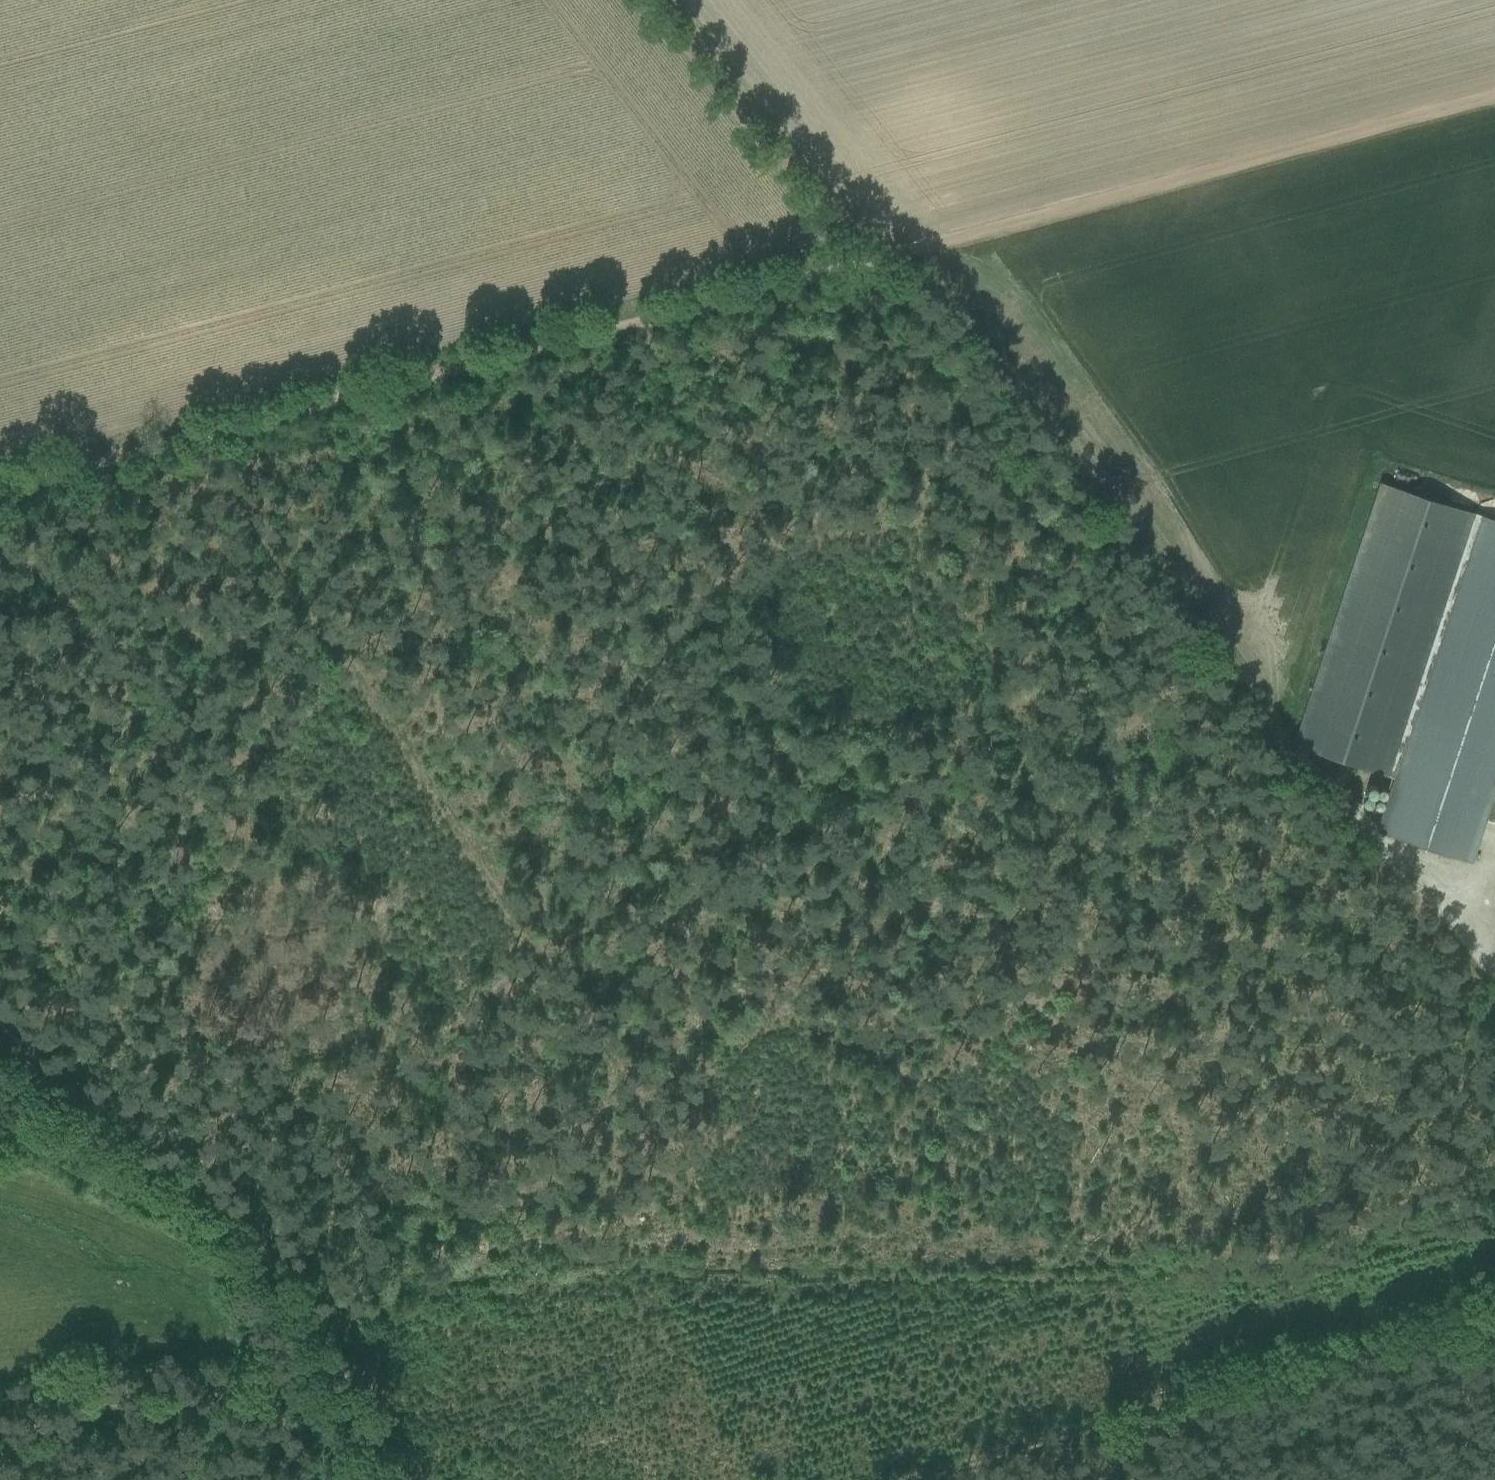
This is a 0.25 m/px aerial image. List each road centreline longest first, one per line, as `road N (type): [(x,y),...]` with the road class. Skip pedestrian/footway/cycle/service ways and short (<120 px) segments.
road 1 (track): [(0,495),(1494,93)]
road 2 (track): [(1494,1300),(888,1479)]
road 3 (track): [(663,0),(862,264)]

